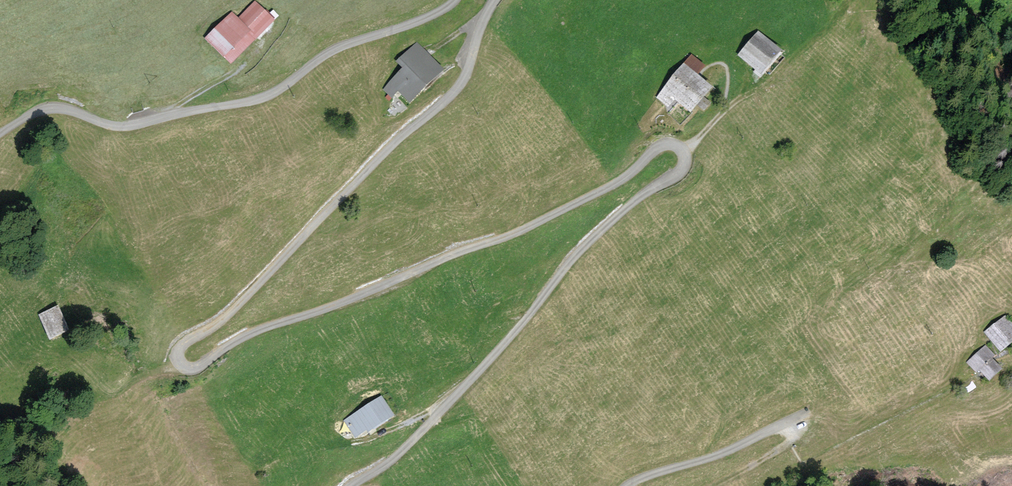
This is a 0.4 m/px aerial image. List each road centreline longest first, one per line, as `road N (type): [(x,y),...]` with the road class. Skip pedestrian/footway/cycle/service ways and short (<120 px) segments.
road 1 (track): [(495,0),(460,85),(233,310),(180,347),(184,367),(545,219),(618,181),(657,148),(678,147),(685,165),(578,252),(446,408),(396,457),(351,485)]
road 2 (track): [(0,134),(55,108),(130,127),(252,103),(324,55),(454,0)]
road 3 (track): [(626,485),(730,450),(805,412)]

